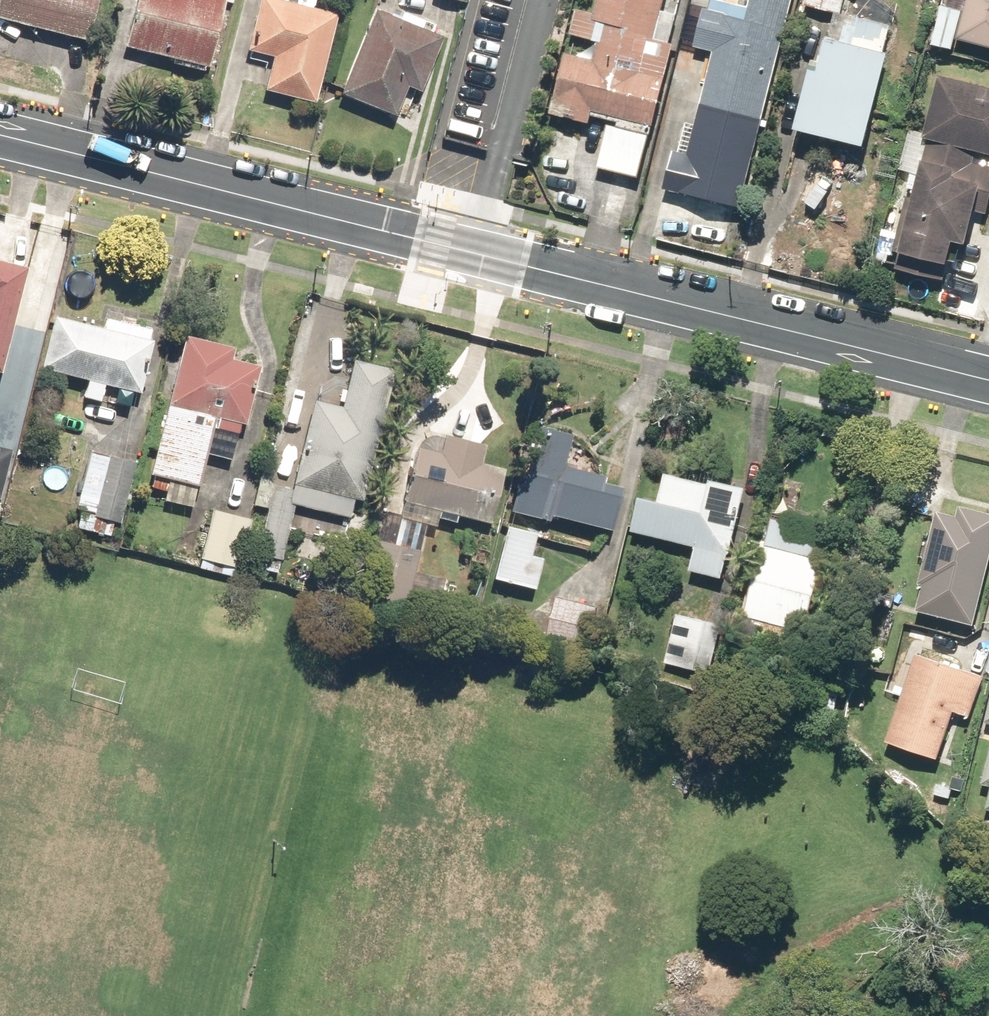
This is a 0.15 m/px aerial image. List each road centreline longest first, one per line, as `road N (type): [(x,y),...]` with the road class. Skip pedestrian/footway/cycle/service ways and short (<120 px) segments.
road 1 (tertiary): [(0,134),(988,379)]
road 2 (track): [(34,1015),(37,939),(0,819)]

